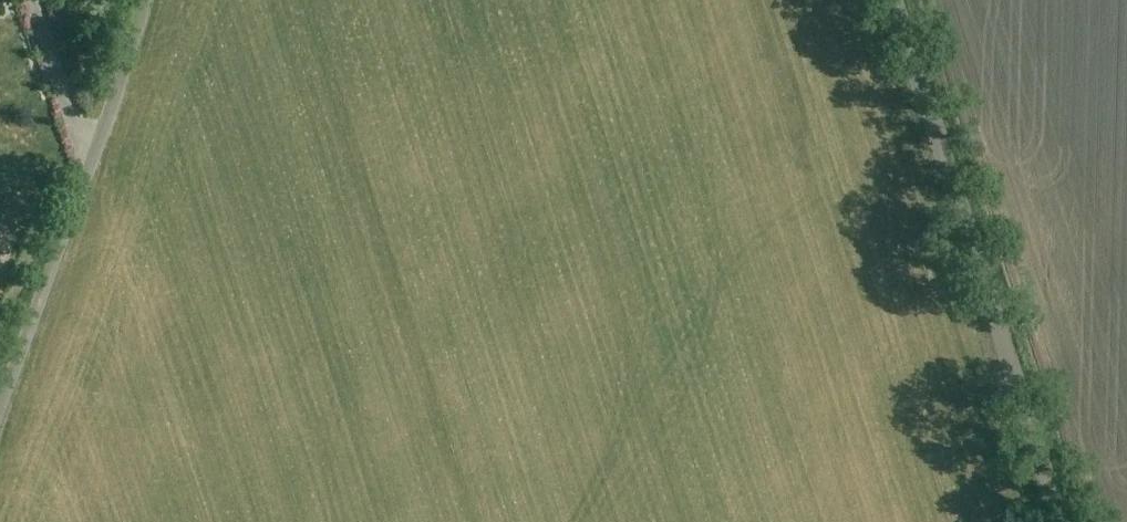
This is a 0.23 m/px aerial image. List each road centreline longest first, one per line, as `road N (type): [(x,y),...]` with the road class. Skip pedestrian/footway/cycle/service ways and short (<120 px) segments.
road 1 (tertiary): [(1061,521),(895,0)]
road 2 (unclassified): [(0,407),(137,0)]

